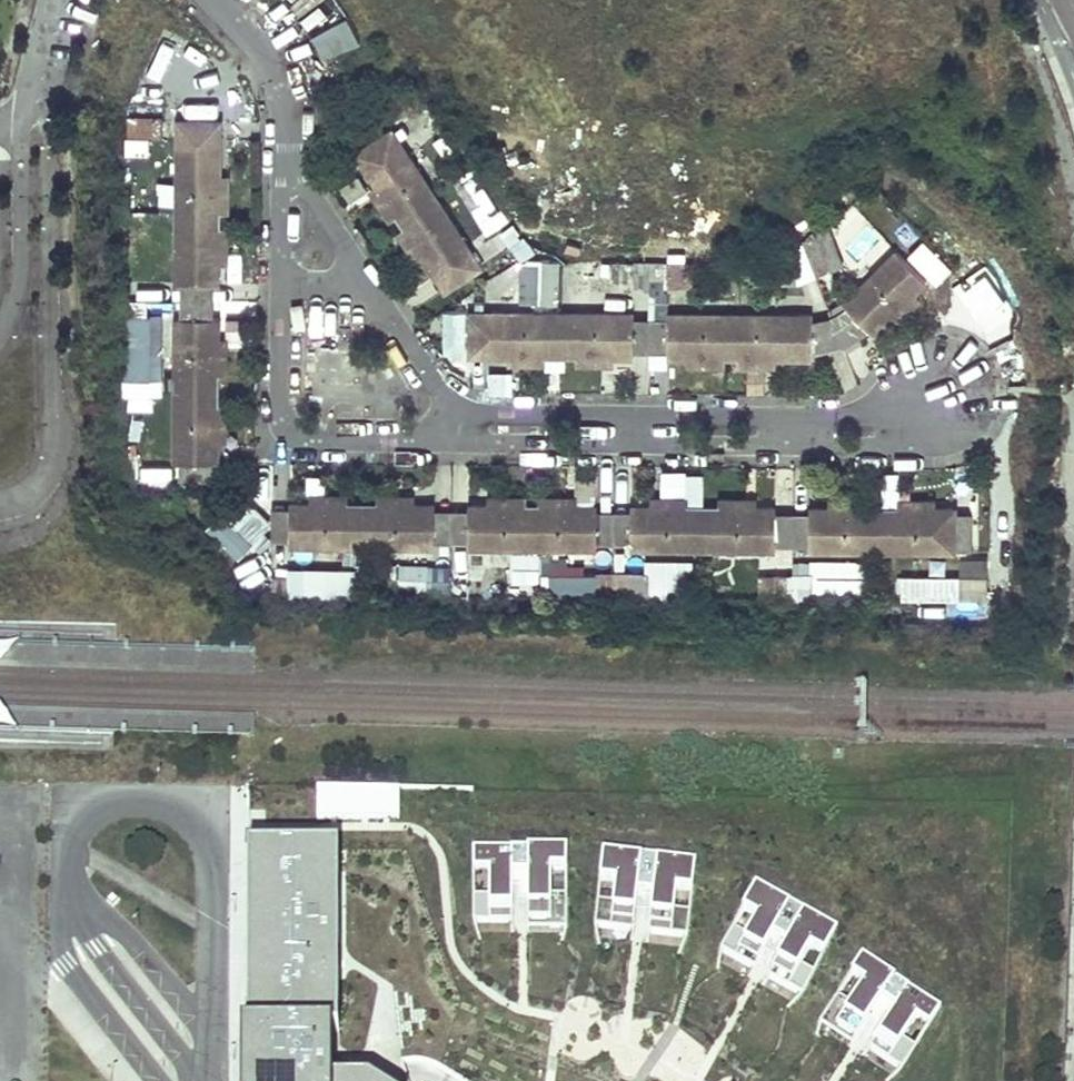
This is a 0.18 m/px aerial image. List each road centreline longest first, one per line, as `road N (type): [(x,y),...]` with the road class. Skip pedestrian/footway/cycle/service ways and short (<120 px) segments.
road 1 (residential): [(465,435),(866,432),(930,393)]
road 2 (residential): [(293,171),(285,200),(282,410),(304,432),(465,435)]
road 3 (unclassified): [(0,501),(28,491),(53,458),(49,139)]
road 4 (residential): [(293,171),(465,435)]
road 5 (unclassified): [(40,83),(22,136),(21,284),(0,341)]
road 6 (residential): [(219,0),(262,40),(285,79),(293,171)]

